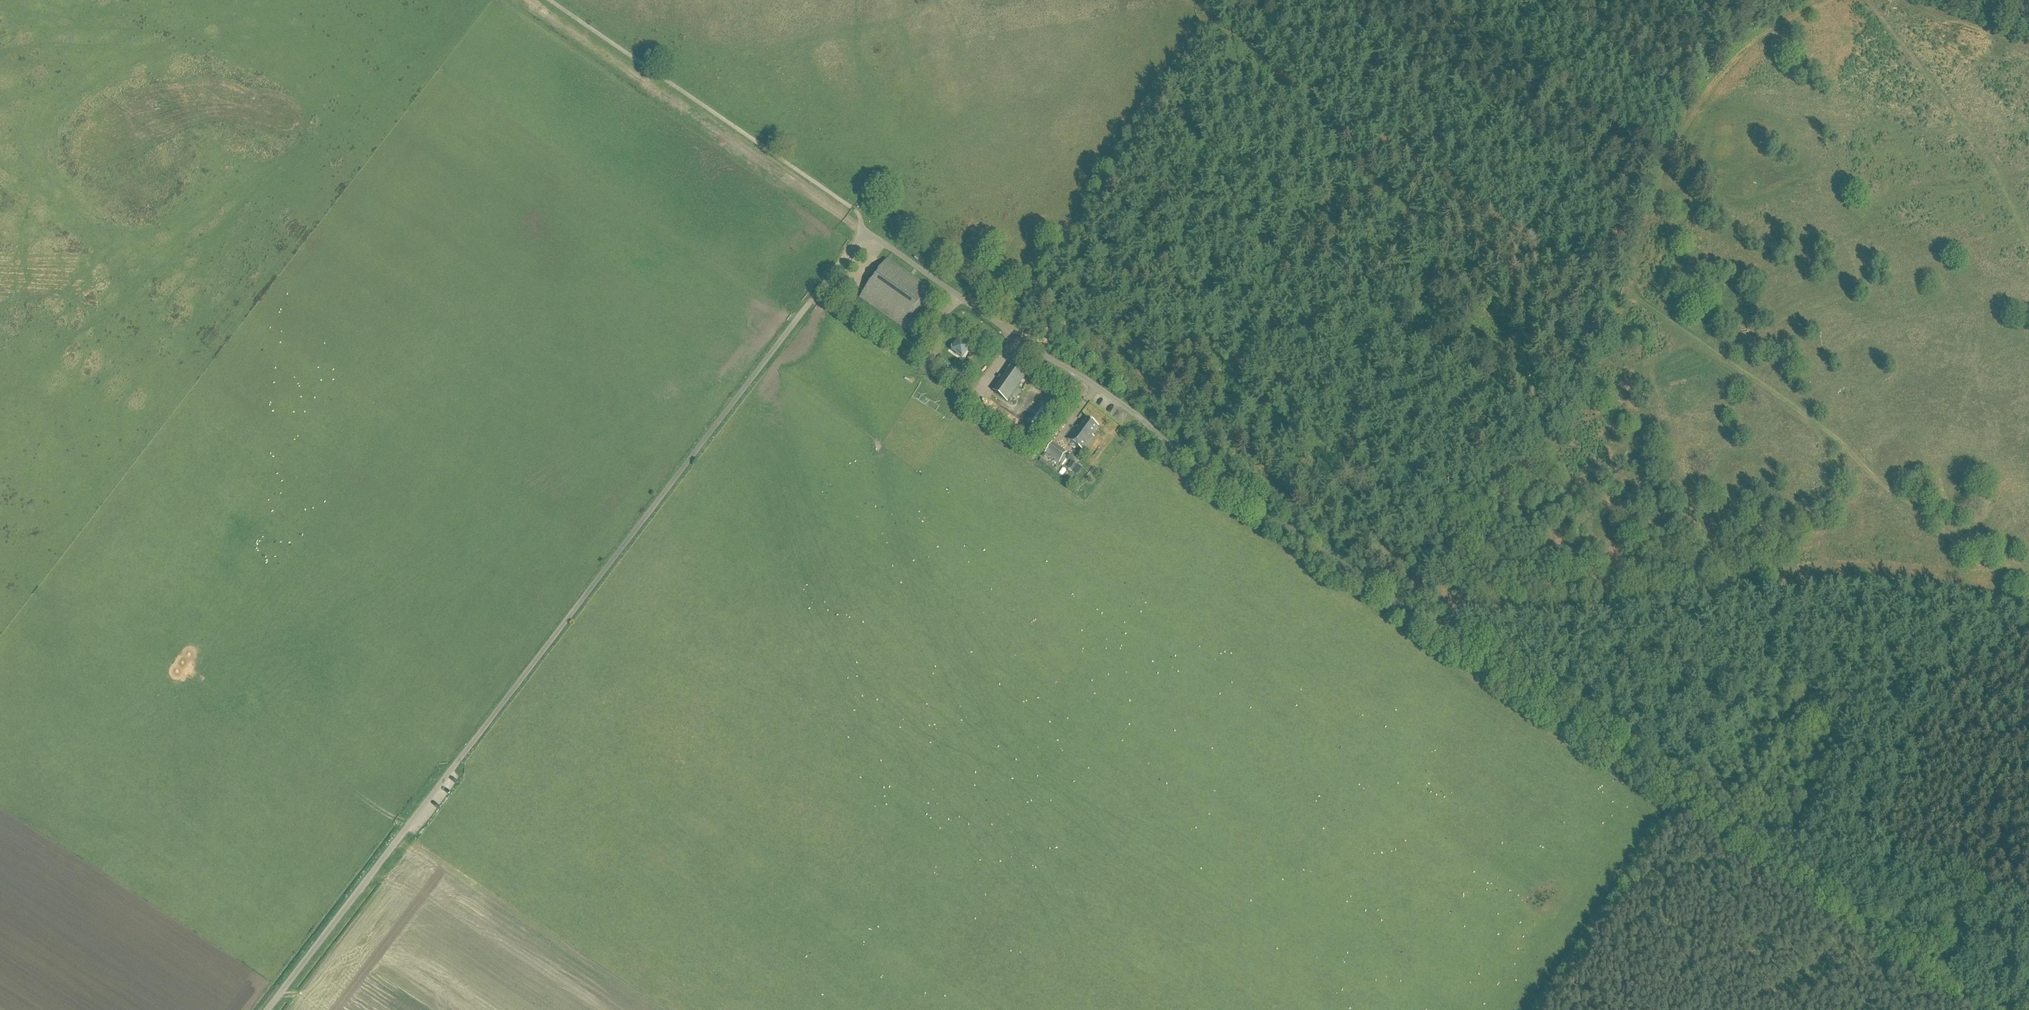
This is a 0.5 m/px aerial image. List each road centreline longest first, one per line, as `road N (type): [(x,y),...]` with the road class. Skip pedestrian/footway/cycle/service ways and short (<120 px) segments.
road 1 (track): [(865,231),(530,0)]
road 2 (unclassified): [(267,1009),(454,765)]

